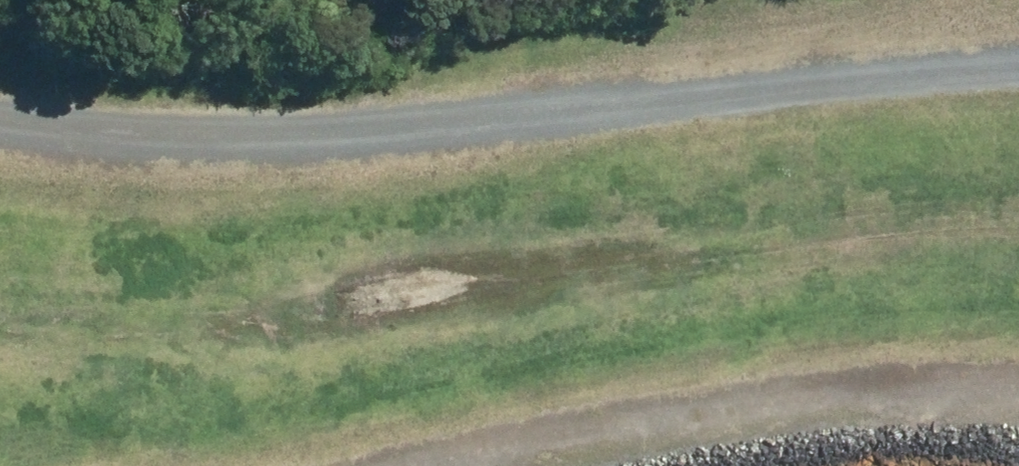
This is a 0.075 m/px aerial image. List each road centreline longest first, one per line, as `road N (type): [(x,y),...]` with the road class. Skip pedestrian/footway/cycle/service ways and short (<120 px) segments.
road 1 (track): [(0,122),(186,147),(404,134),(1018,67)]
road 2 (track): [(1018,394),(748,411),(433,465)]

